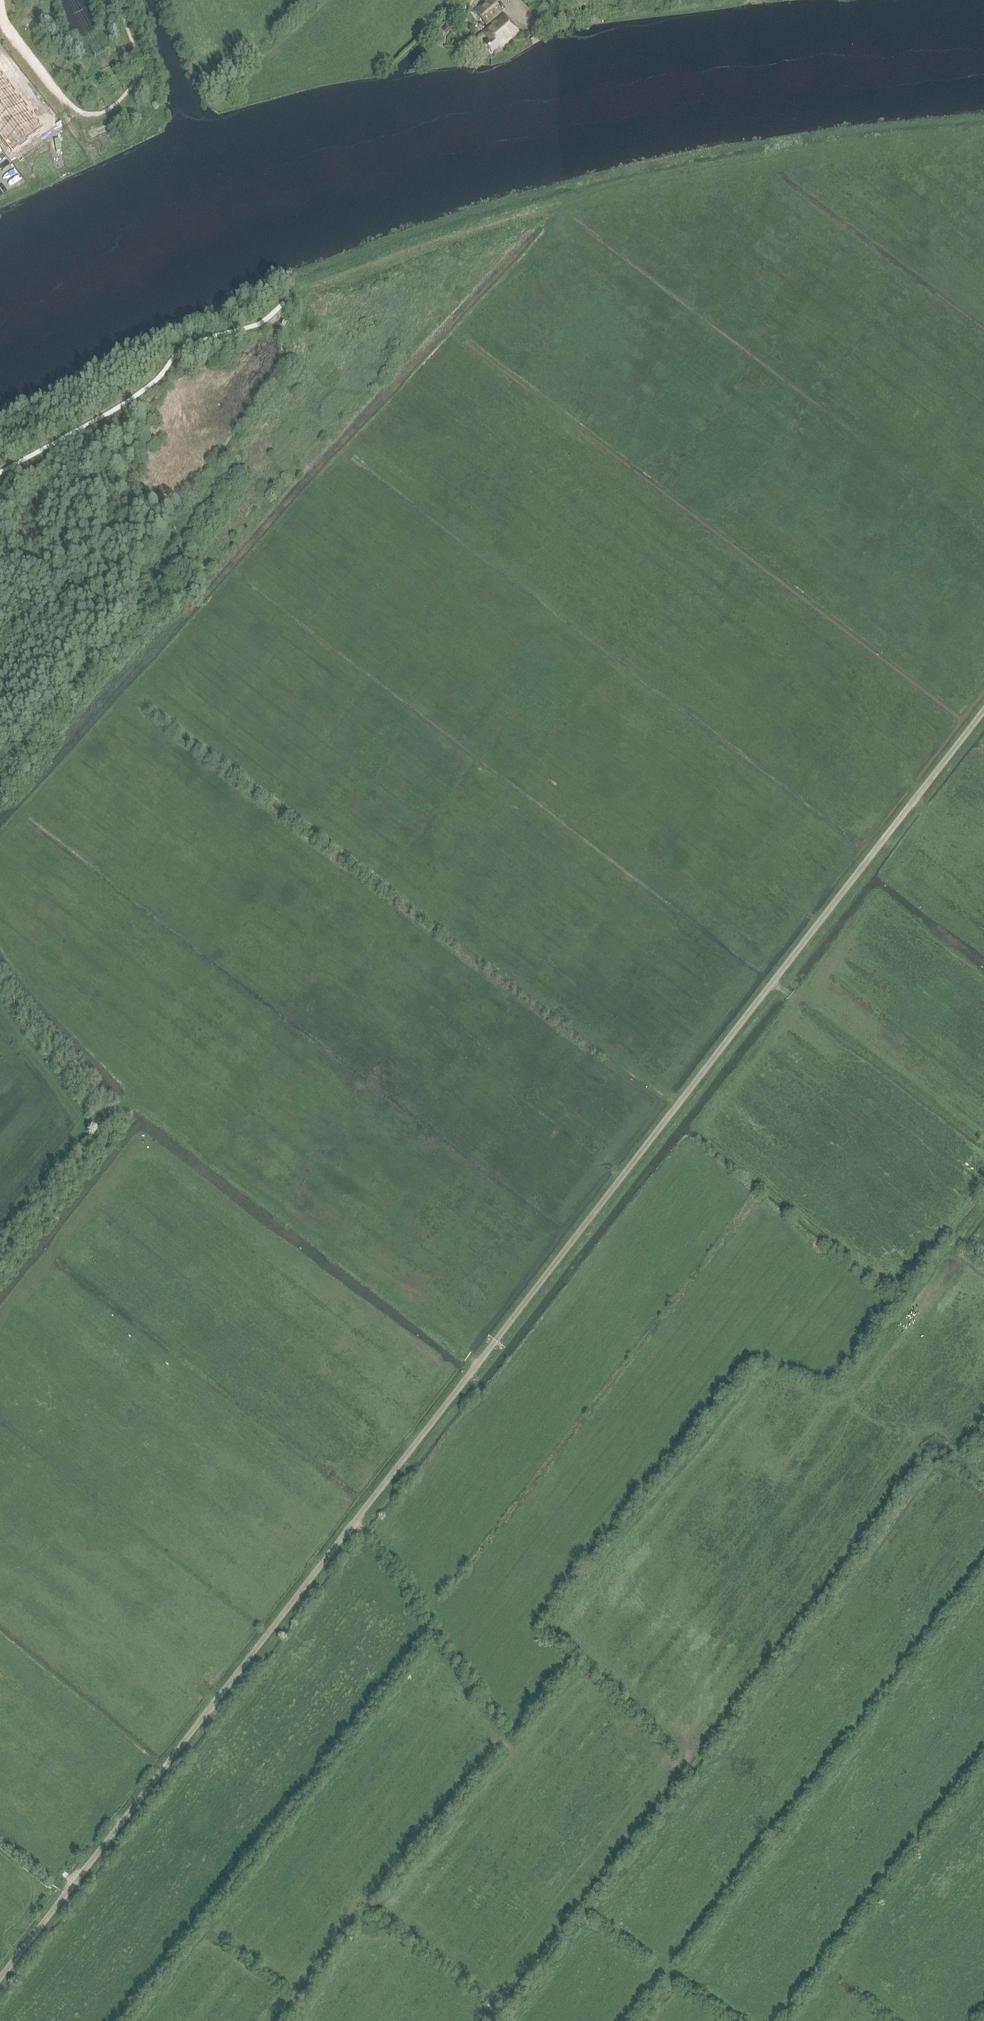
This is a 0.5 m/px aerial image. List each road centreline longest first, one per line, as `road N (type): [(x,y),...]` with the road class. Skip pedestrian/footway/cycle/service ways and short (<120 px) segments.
road 1 (unclassified): [(0,1979),(430,1446),(983,710)]

